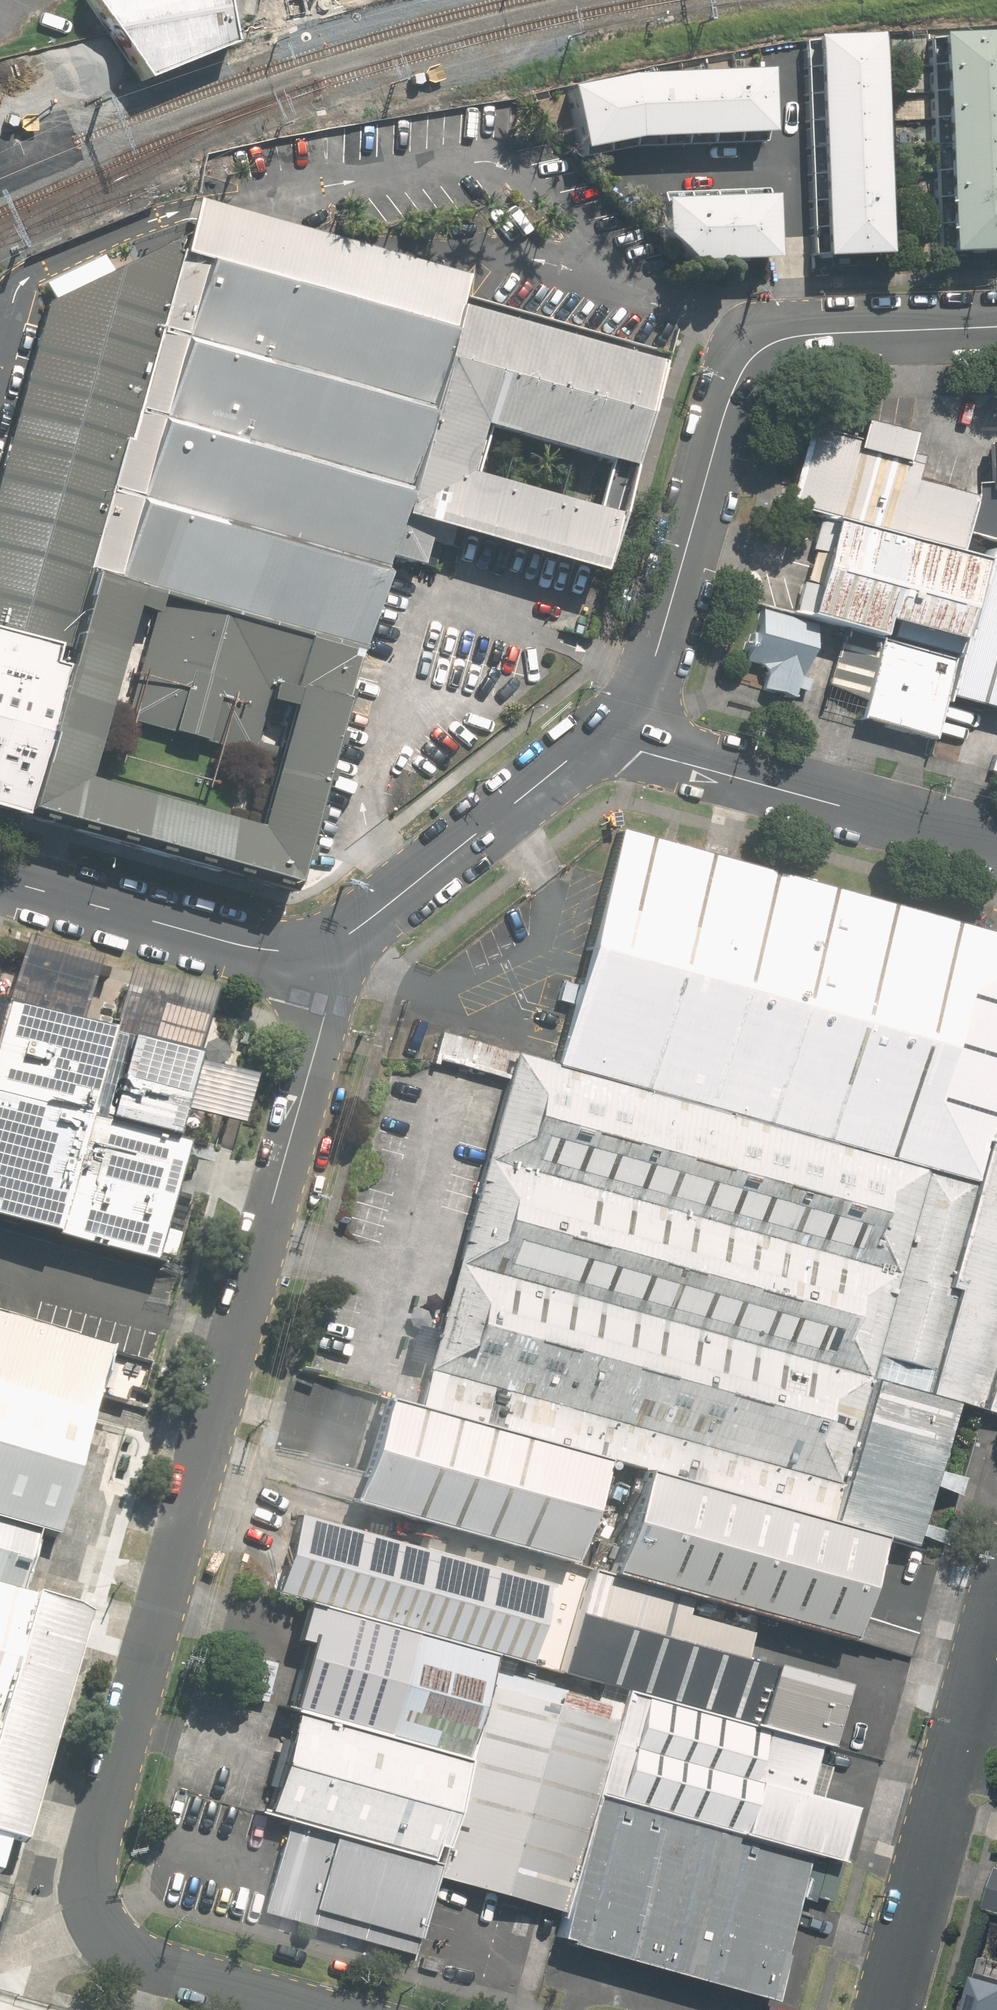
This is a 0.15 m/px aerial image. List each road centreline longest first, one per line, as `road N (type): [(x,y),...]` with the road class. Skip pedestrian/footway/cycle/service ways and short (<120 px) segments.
road 1 (tertiary): [(312,953),(324,1014),(90,1850),(88,1895),(98,1920)]
road 2 (residential): [(996,322),(792,337),(747,363),(730,396),(642,697),(601,738)]
road 3 (residential): [(996,1607),(882,2009)]
road 4 (residential): [(601,738),(996,845)]
road 5 (residential): [(312,953),(340,941),(601,738)]
road 6 (tertiary): [(0,879),(259,951),(312,953)]
road 7 (tertiary): [(324,2009),(152,1961),(98,1920)]

